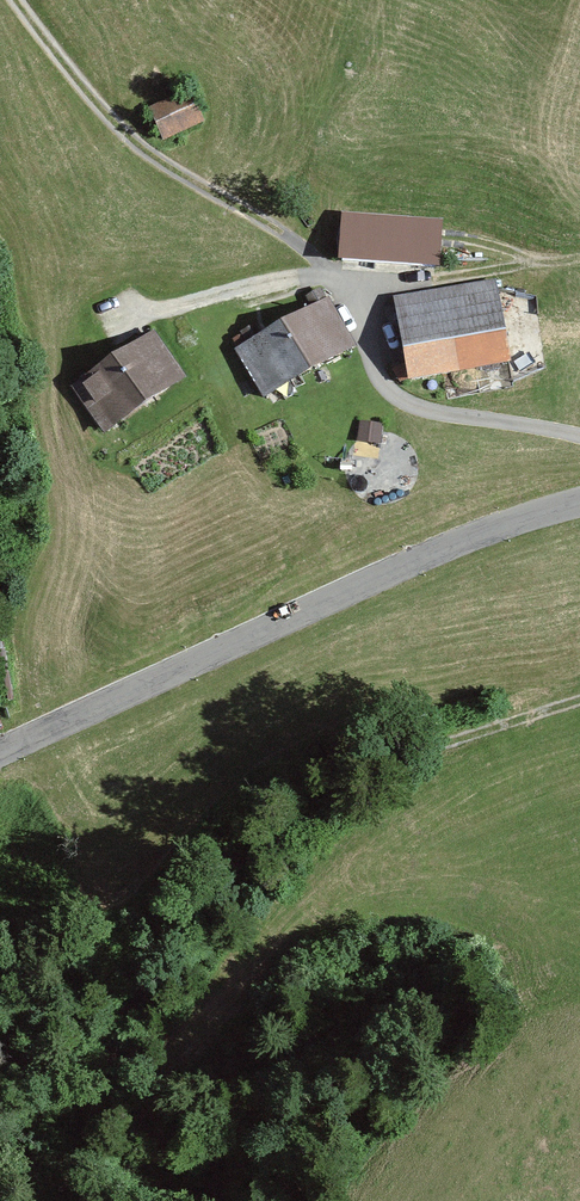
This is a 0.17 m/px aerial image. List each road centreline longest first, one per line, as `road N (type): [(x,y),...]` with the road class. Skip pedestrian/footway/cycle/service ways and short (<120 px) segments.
road 1 (track): [(579,701),(377,765),(274,835),(165,936),(118,1026),(85,1180),(71,1200)]
road 2 (track): [(12,0),(132,137),(351,284),(374,365),(397,396),(444,415),(579,437)]
road 3 (tertiary): [(579,501),(433,552),(0,748)]

